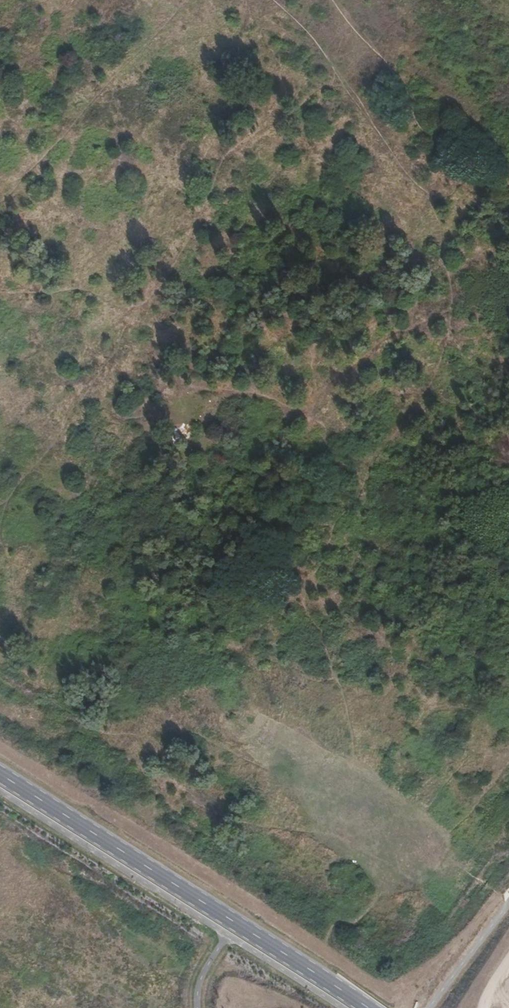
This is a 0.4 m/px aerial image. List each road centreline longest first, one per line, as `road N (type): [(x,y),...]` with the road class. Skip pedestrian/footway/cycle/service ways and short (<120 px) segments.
road 1 (secondary): [(366,1007),(0,776)]

